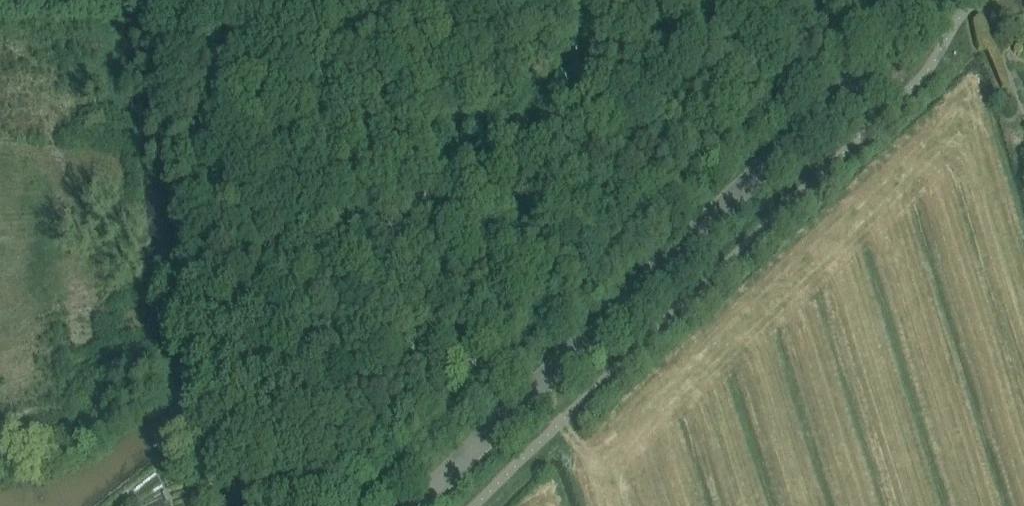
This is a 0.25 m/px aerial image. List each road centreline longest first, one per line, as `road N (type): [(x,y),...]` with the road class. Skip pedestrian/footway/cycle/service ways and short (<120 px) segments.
road 1 (tertiary): [(419,505),(940,0)]

